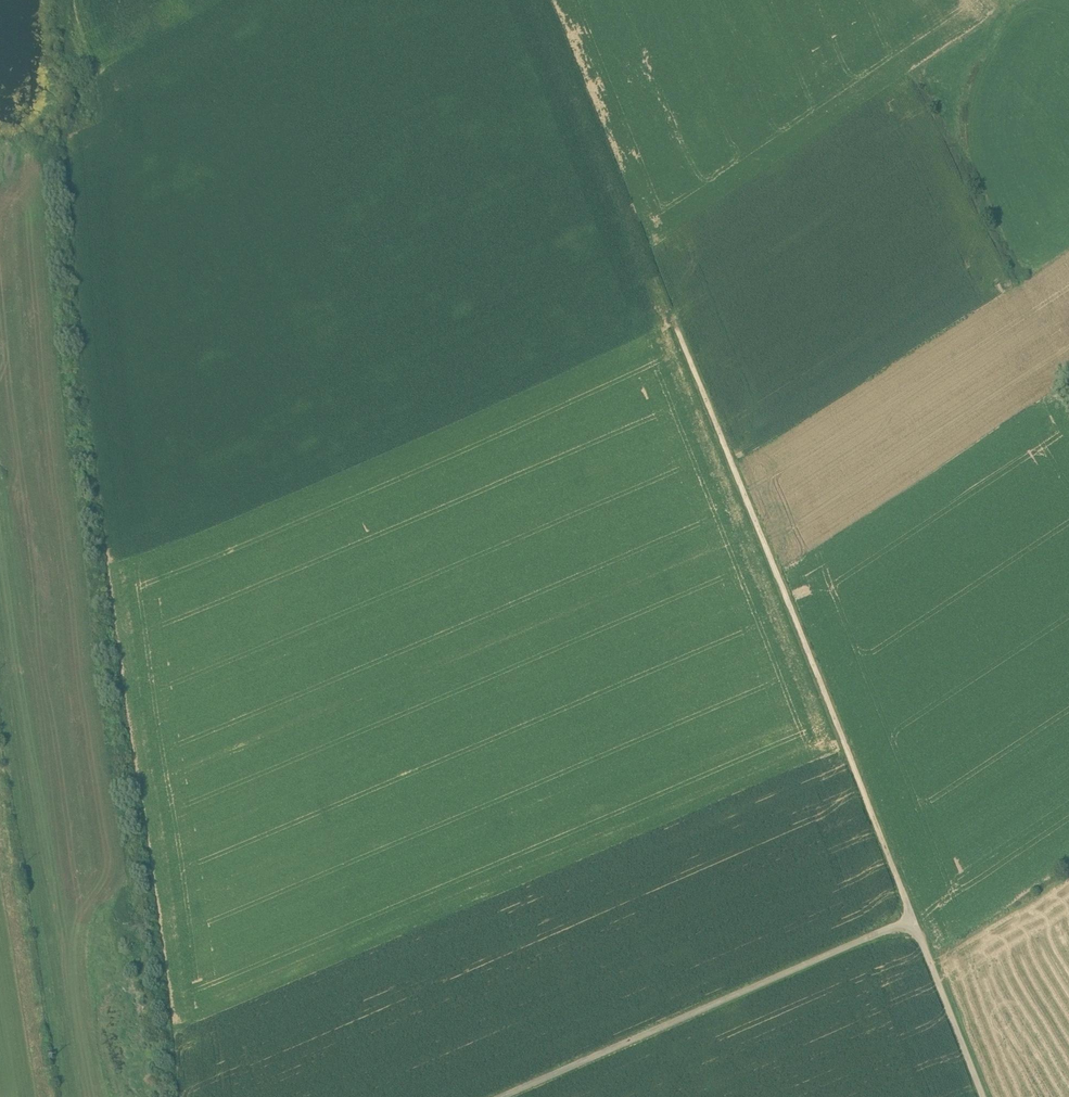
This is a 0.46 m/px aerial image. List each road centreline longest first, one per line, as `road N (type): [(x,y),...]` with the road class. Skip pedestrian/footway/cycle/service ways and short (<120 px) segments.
road 1 (unclassified): [(914,923),(678,328)]
road 2 (unclassified): [(914,923),(498,1096)]
road 3 (unclassified): [(984,1096),(914,923)]

